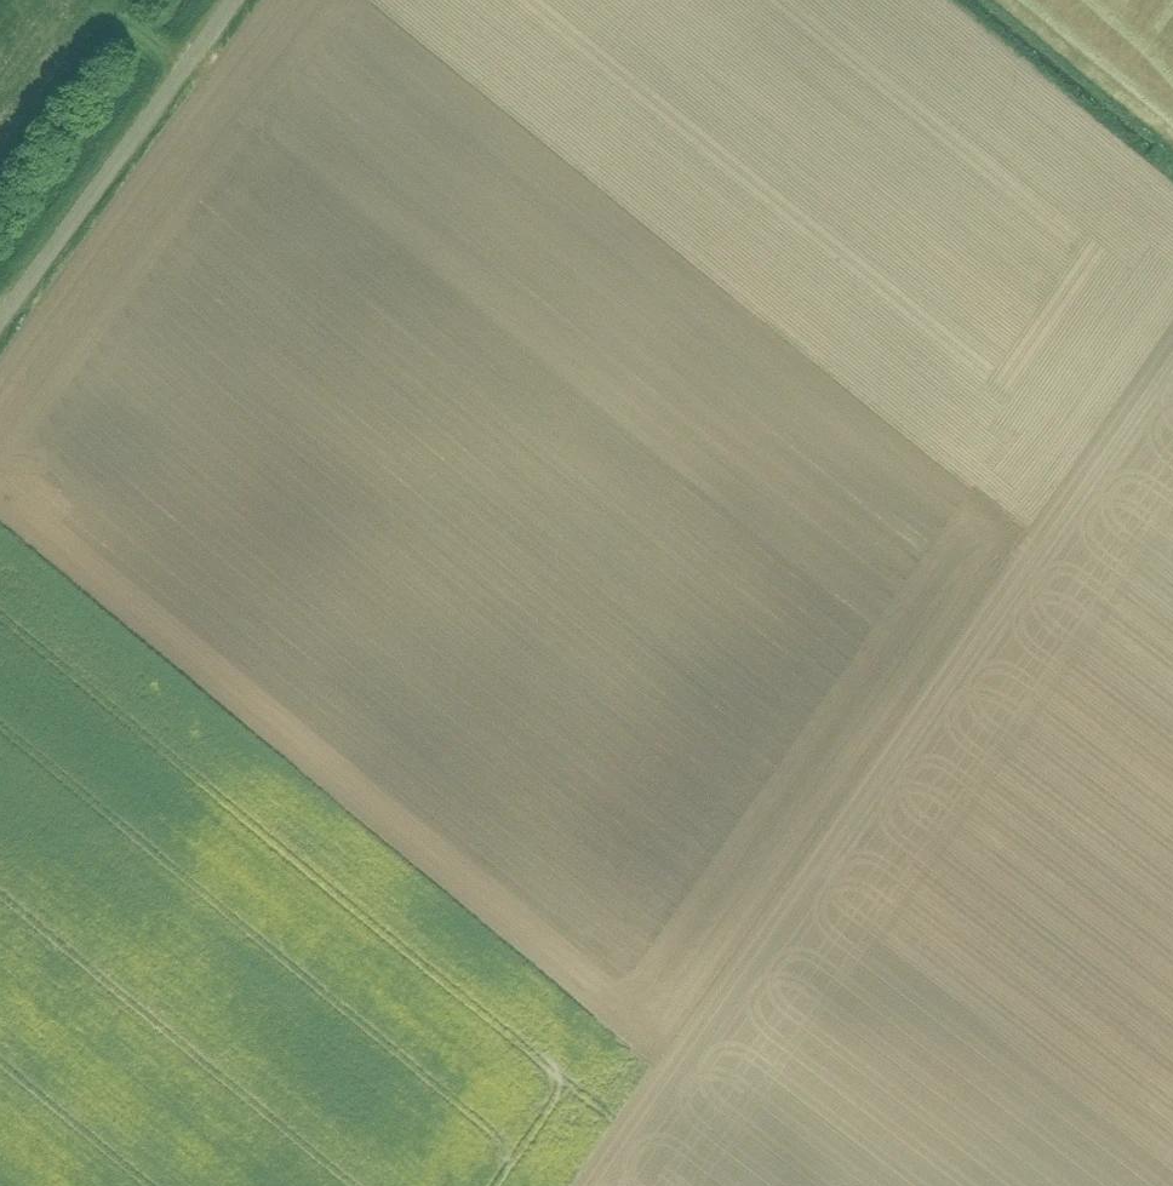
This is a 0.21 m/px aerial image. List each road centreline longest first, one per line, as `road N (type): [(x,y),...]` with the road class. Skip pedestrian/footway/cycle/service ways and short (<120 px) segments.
road 1 (unclassified): [(0,316),(231,0)]

